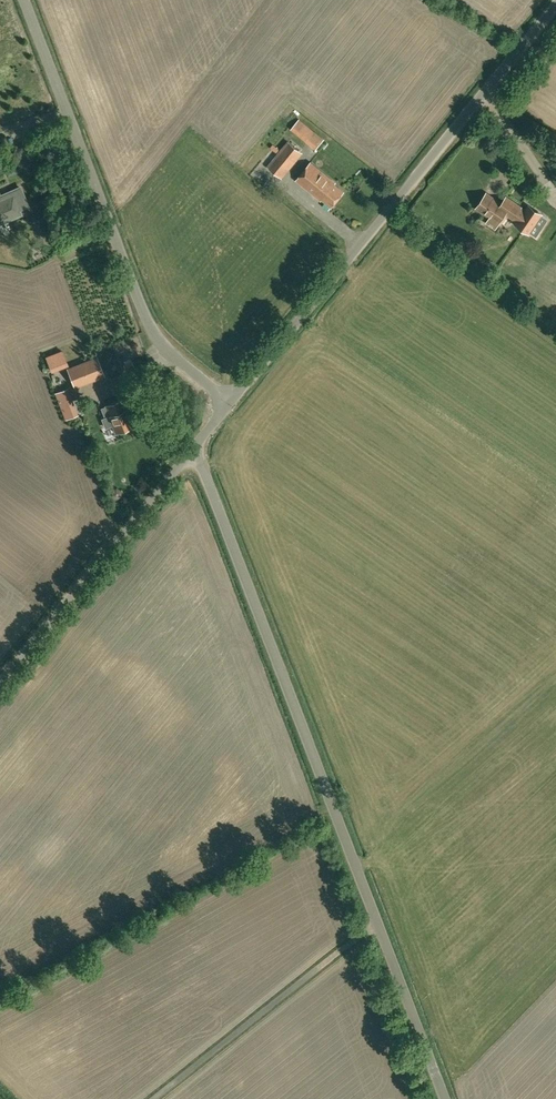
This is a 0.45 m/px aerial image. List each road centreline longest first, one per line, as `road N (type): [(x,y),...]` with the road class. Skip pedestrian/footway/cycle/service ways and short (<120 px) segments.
road 1 (unclassified): [(444,1098),(192,450)]
road 2 (unclassified): [(230,399),(555,1)]
road 3 (unclassified): [(230,399),(161,345),(150,325),(25,0)]
road 4 (unclassified): [(0,684),(192,450)]

